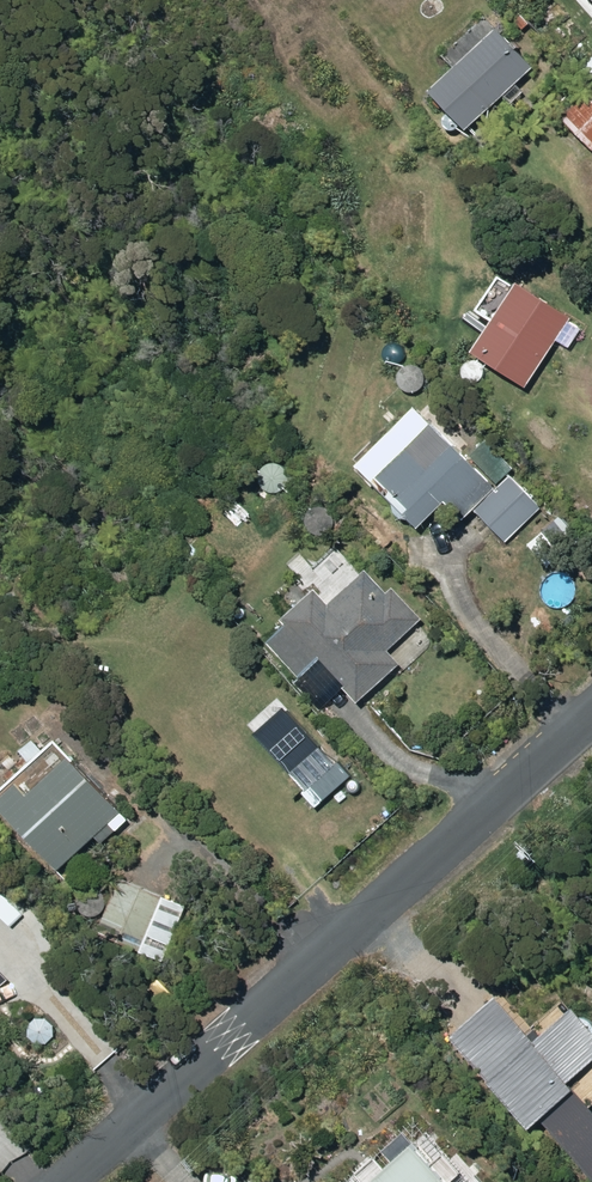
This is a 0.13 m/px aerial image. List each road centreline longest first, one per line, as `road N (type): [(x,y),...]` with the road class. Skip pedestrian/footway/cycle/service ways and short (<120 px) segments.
road 1 (unclassified): [(591,718),(73,1181)]

